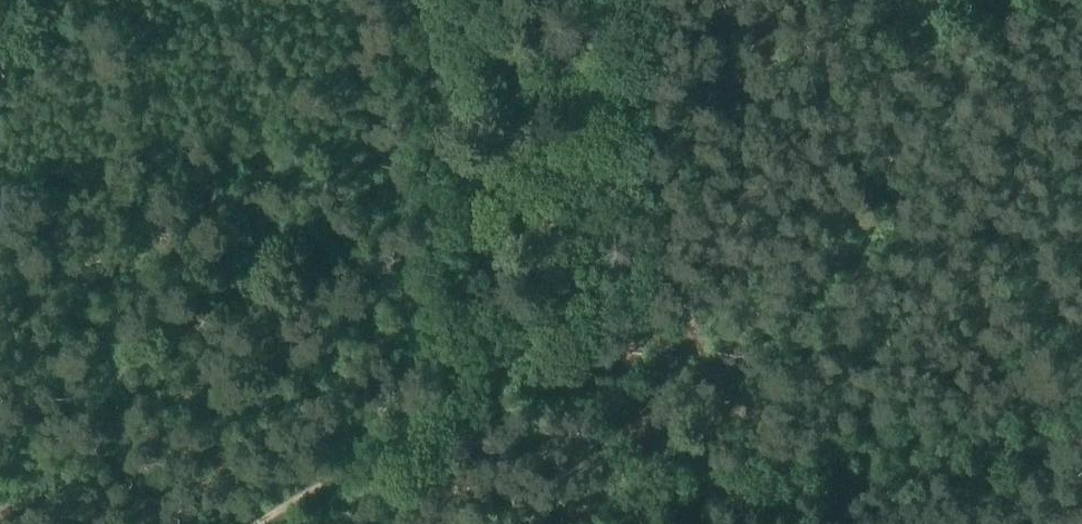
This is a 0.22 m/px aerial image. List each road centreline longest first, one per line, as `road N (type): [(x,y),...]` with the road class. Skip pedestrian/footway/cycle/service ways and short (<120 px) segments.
road 1 (track): [(407,396),(482,388),(546,393),(646,482),(690,501),(1081,426)]
road 2 (track): [(407,396),(374,0)]
road 3 (track): [(231,523),(407,396)]

